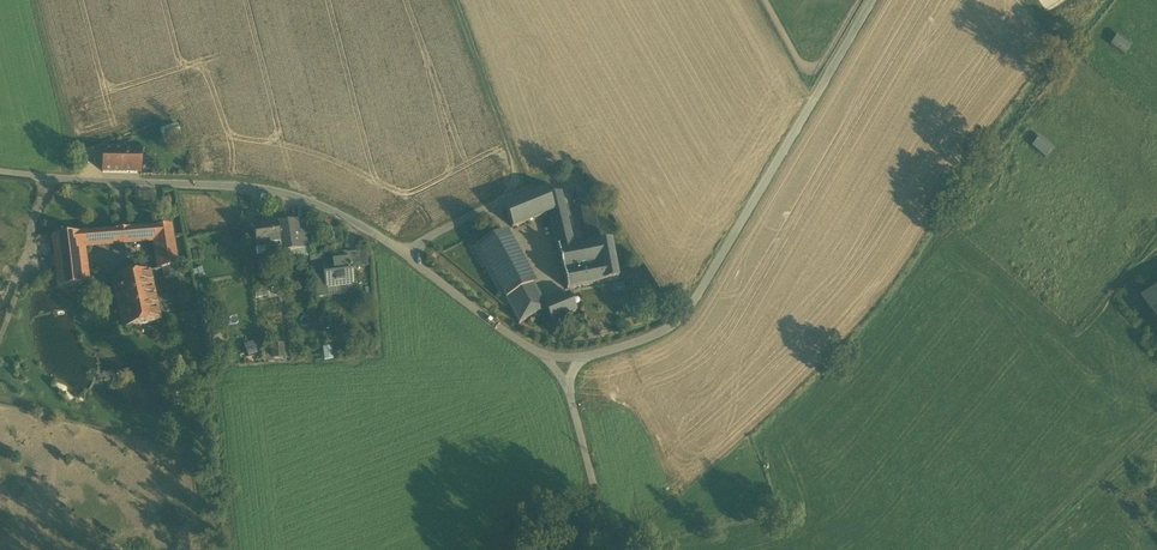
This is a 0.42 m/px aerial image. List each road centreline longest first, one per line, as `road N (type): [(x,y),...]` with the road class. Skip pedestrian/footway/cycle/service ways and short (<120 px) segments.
road 1 (residential): [(0,173),(76,183),(203,183),(303,199),(404,254),(543,356)]
road 2 (residential): [(581,358),(671,328),(692,306),(873,0)]
road 3 (track): [(475,215),(527,191),(455,0)]
road 4 (track): [(76,183),(30,0)]
road 5 (residential): [(570,391),(612,549)]

